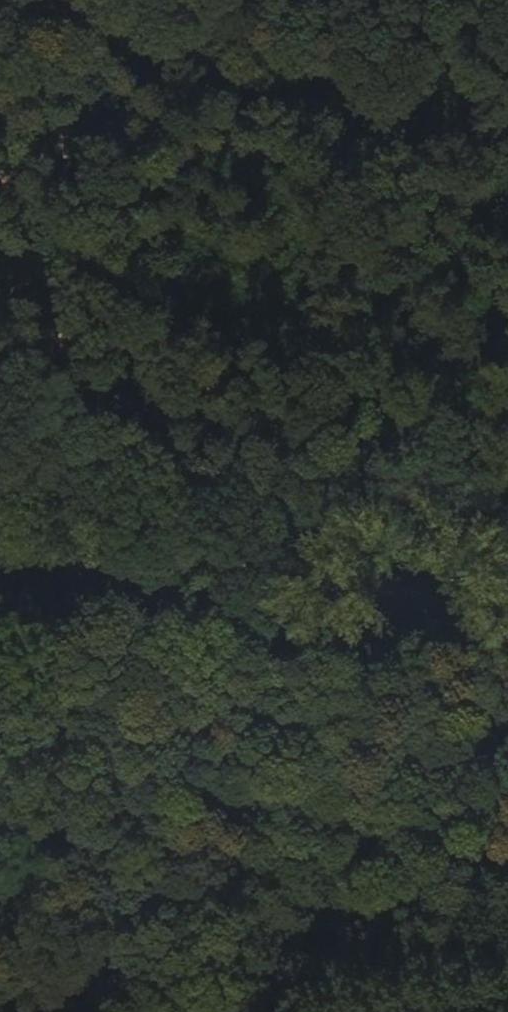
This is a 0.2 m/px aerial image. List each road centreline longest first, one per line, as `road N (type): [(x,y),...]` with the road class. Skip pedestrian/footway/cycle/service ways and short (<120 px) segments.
road 1 (primary): [(507,641),(0,540)]

